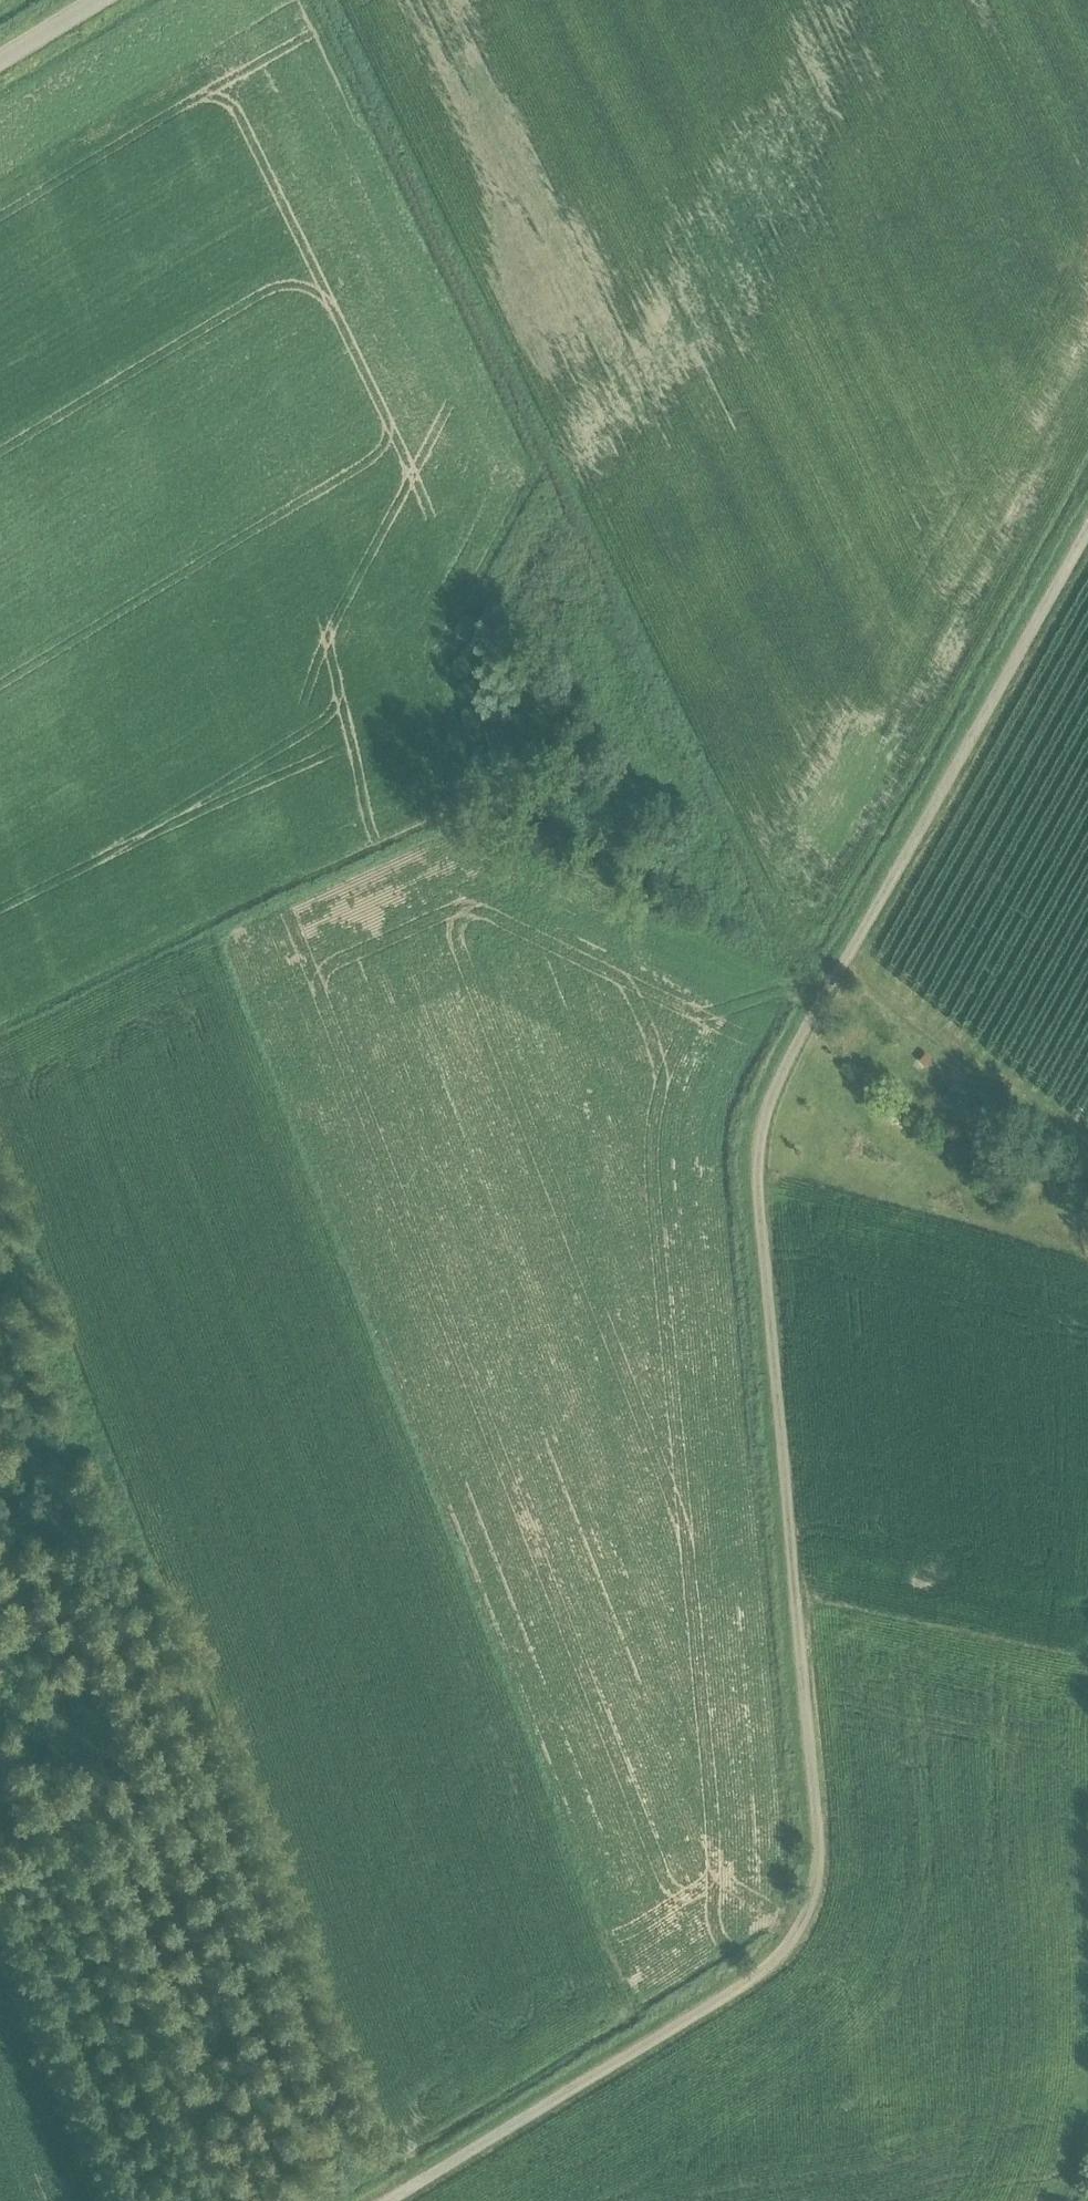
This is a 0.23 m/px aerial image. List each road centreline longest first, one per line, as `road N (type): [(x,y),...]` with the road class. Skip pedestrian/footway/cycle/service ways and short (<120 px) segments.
road 1 (track): [(384,2200),(765,1966),(793,1942),(815,1901),(820,1857),(760,1208),(761,1128),(786,1067),(1087,526)]

